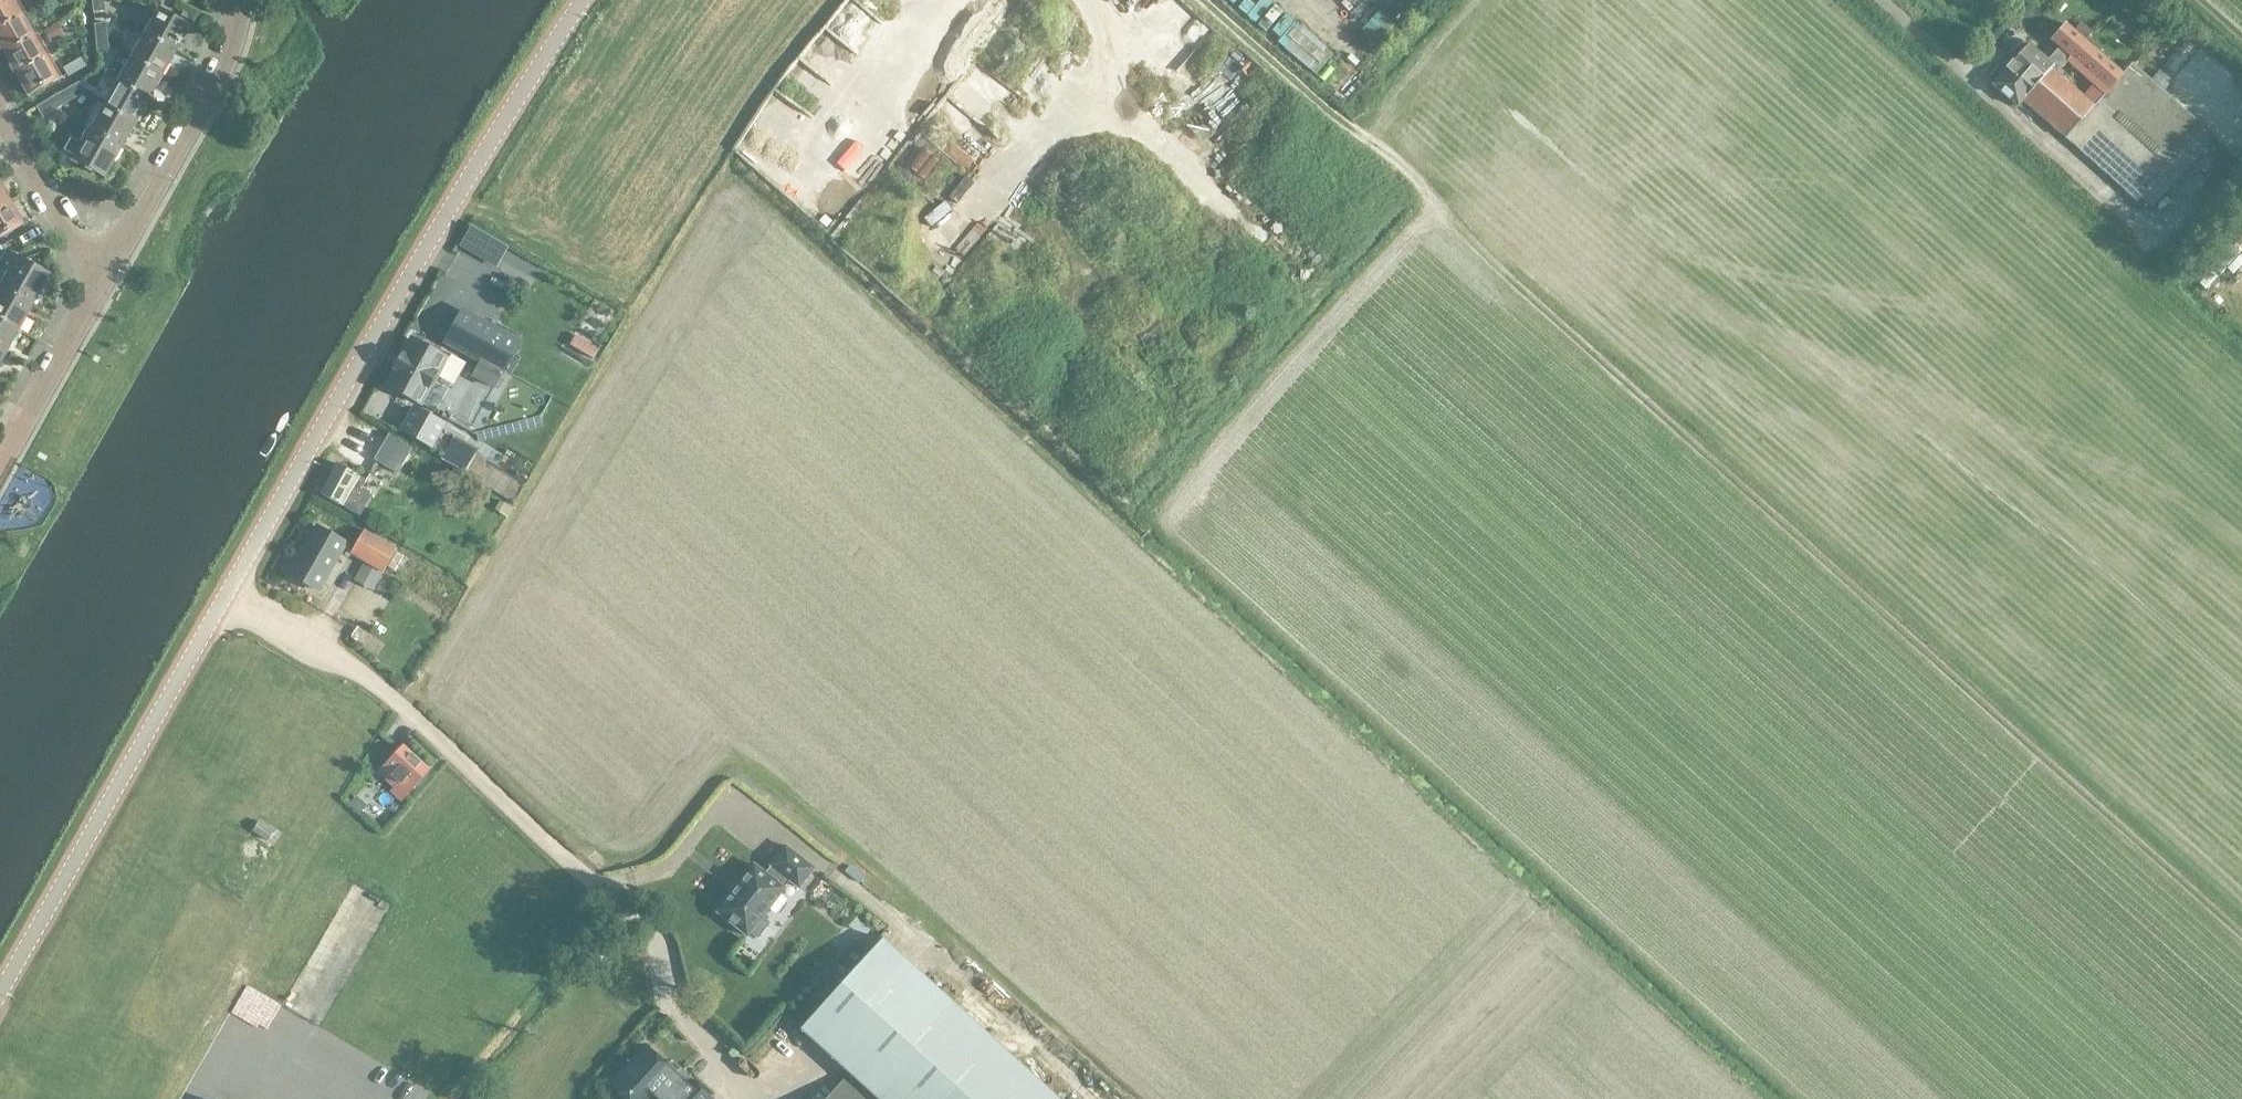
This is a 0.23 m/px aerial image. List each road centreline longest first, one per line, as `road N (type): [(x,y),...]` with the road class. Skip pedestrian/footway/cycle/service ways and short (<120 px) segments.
road 1 (tertiary): [(0,994),(447,216),(583,0)]
road 2 (residential): [(109,270),(224,67),(240,0)]
road 3 (residential): [(109,270),(0,462)]
road 4 (residential): [(109,270),(53,221),(0,114)]

